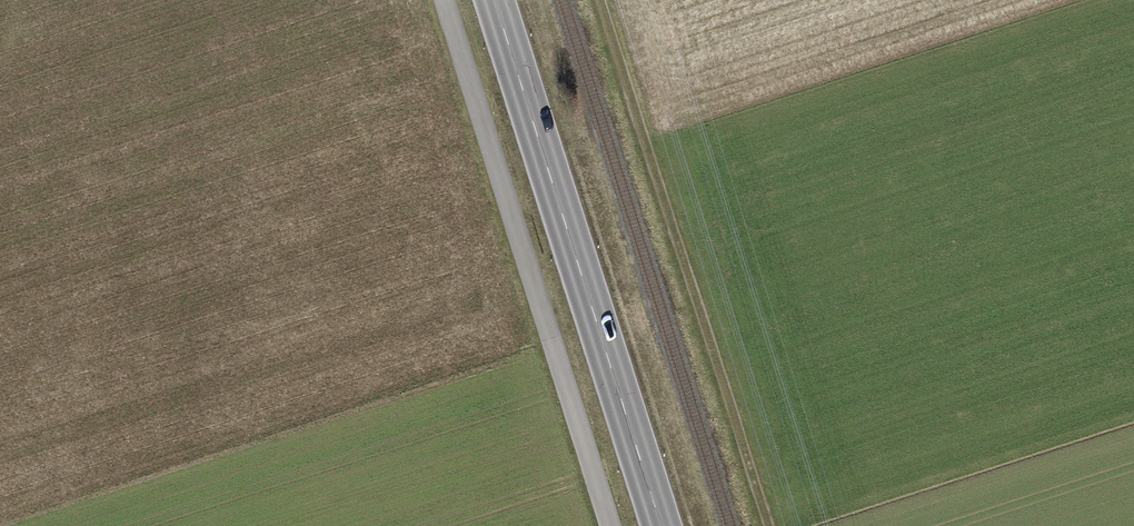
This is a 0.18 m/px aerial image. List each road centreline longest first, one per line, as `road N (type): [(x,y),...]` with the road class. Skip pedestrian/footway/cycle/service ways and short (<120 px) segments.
road 1 (track): [(602,0),(769,525)]
road 2 (secondary): [(494,0),(661,525)]
road 3 (track): [(610,525),(443,0)]

